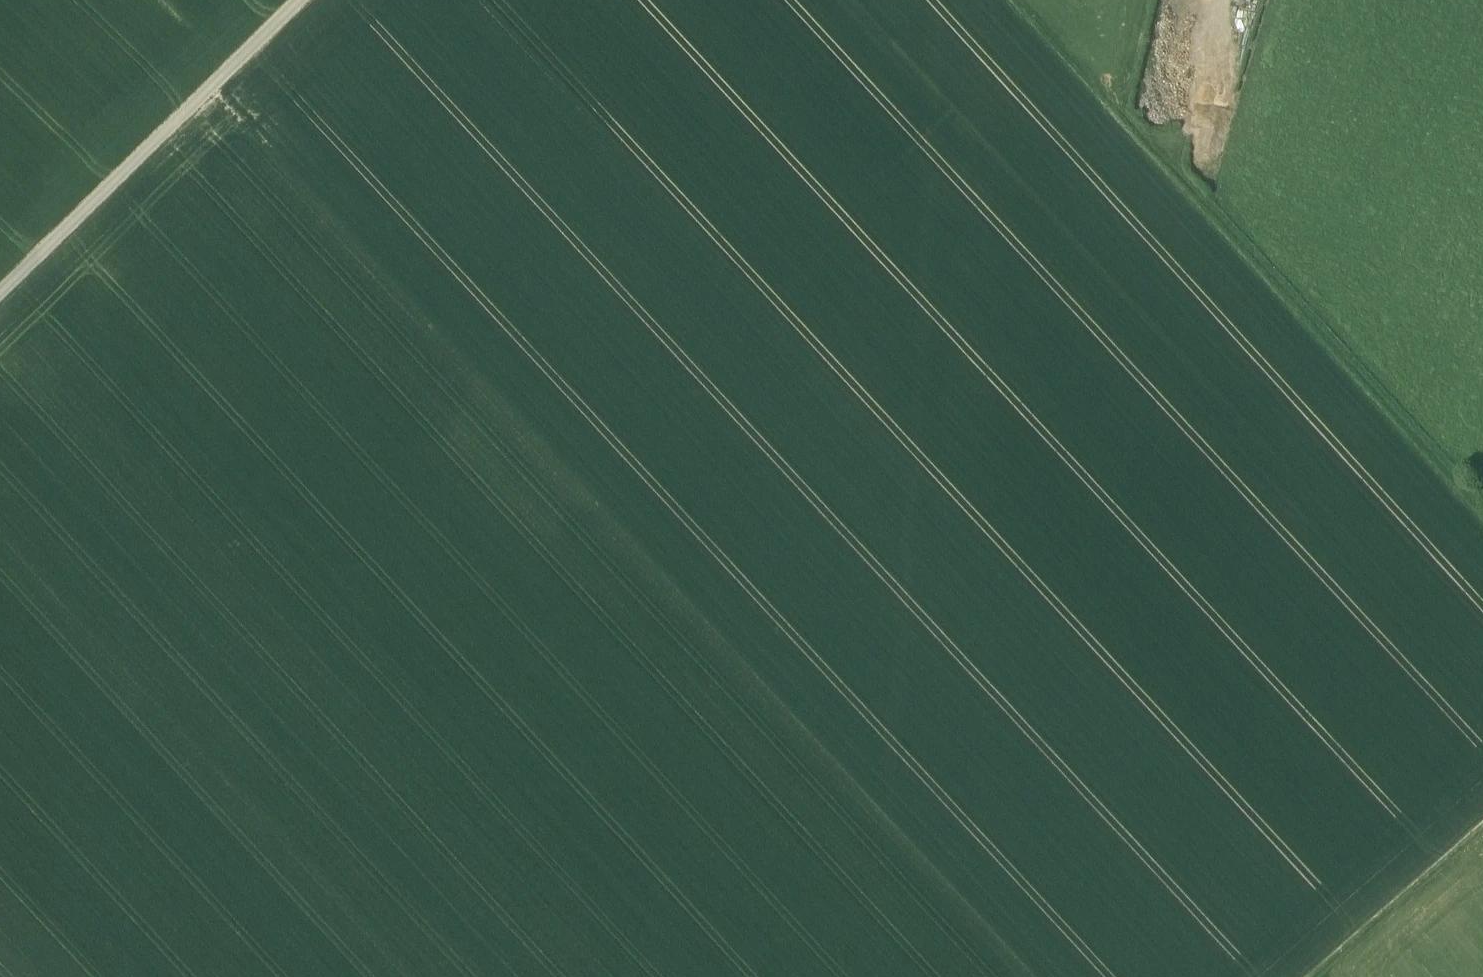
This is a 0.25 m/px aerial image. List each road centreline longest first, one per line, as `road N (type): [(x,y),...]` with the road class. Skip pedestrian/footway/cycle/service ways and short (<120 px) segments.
road 1 (track): [(1482,513),(1014,0)]
road 2 (track): [(298,0),(0,292)]
road 3 (track): [(1316,976),(1482,831)]

